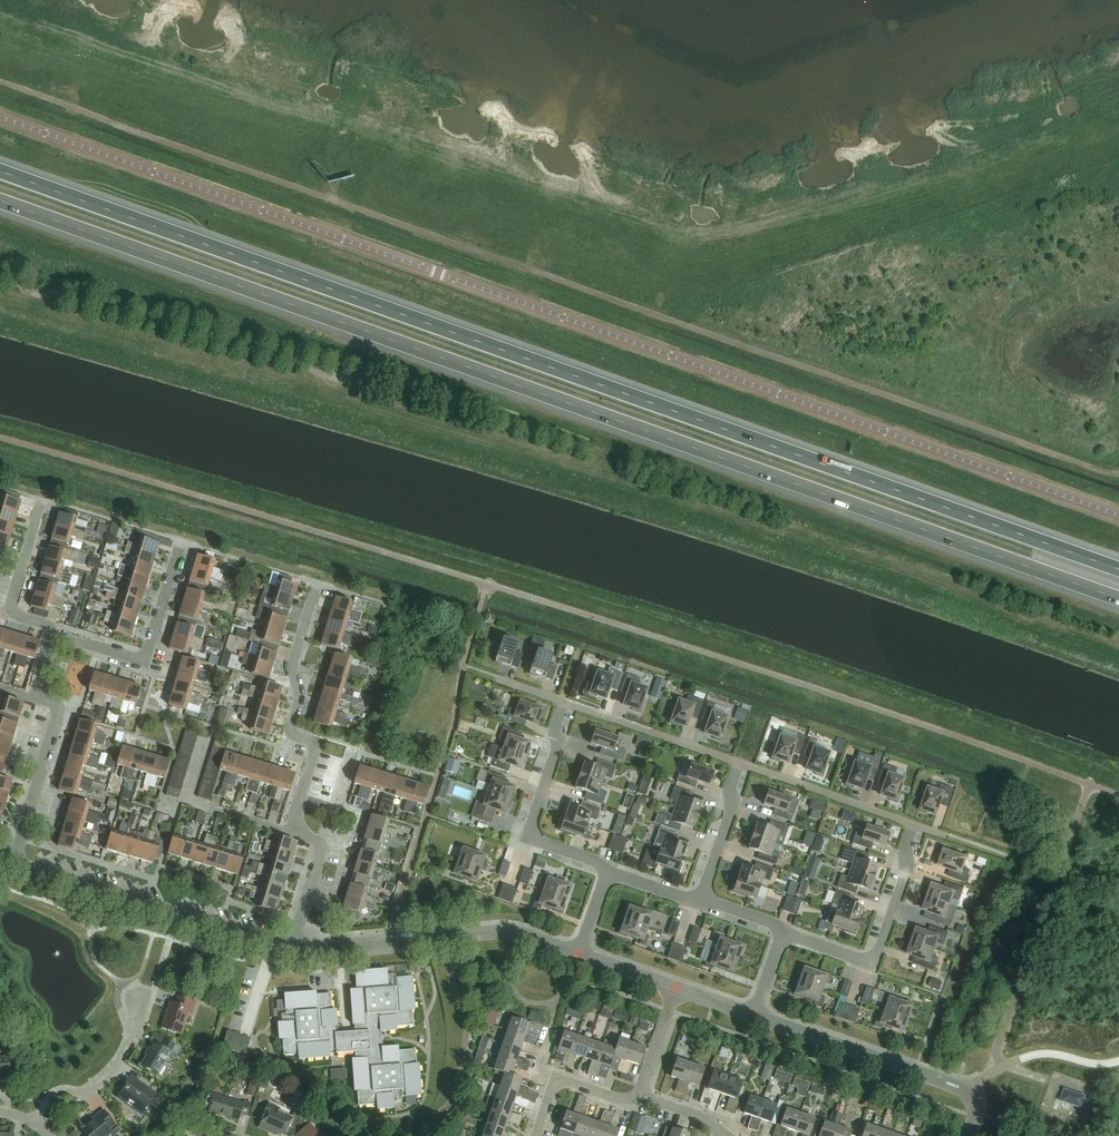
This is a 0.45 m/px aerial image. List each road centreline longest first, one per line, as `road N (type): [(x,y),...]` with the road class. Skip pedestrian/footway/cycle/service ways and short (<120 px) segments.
road 1 (motorway): [(1118,570),(0,171)]
road 2 (motorway): [(0,202),(1118,600)]
road 3 (residential): [(1118,515),(0,118)]
road 4 (unclassified): [(293,947),(325,843),(295,831),(317,744),(291,729),(300,694),(293,664),(318,583)]
road 5 (unclassified): [(356,379),(0,278)]
road 6 (unclassified): [(13,864),(293,947)]
road 7 (unclassified): [(293,947),(500,931),(577,955)]
road 8 (unclassified): [(13,864),(59,708),(39,686),(56,634)]
road 9 (unclassified): [(780,935),(872,966),(912,824)]
road 10 (unclassified): [(753,1016),(968,1094)]
road 11 (unclassified): [(561,702),(553,720),(557,745),(530,830),(607,872)]
road 12 (residential): [(179,542),(143,659),(56,634)]
road 13 (unclassified): [(738,763),(561,702)]
road 14 (unclassified): [(912,824),(738,763)]
road 15 (unclassified): [(32,1122),(54,1093),(85,1092),(116,1067),(139,1019),(137,1001)]
road 16 (residential): [(56,634),(11,605),(42,500)]
road 17 (unclassified): [(698,904),(727,824),(738,763)]
road 18 (unclassified): [(535,1135),(556,1083),(613,1100),(638,1095)]

